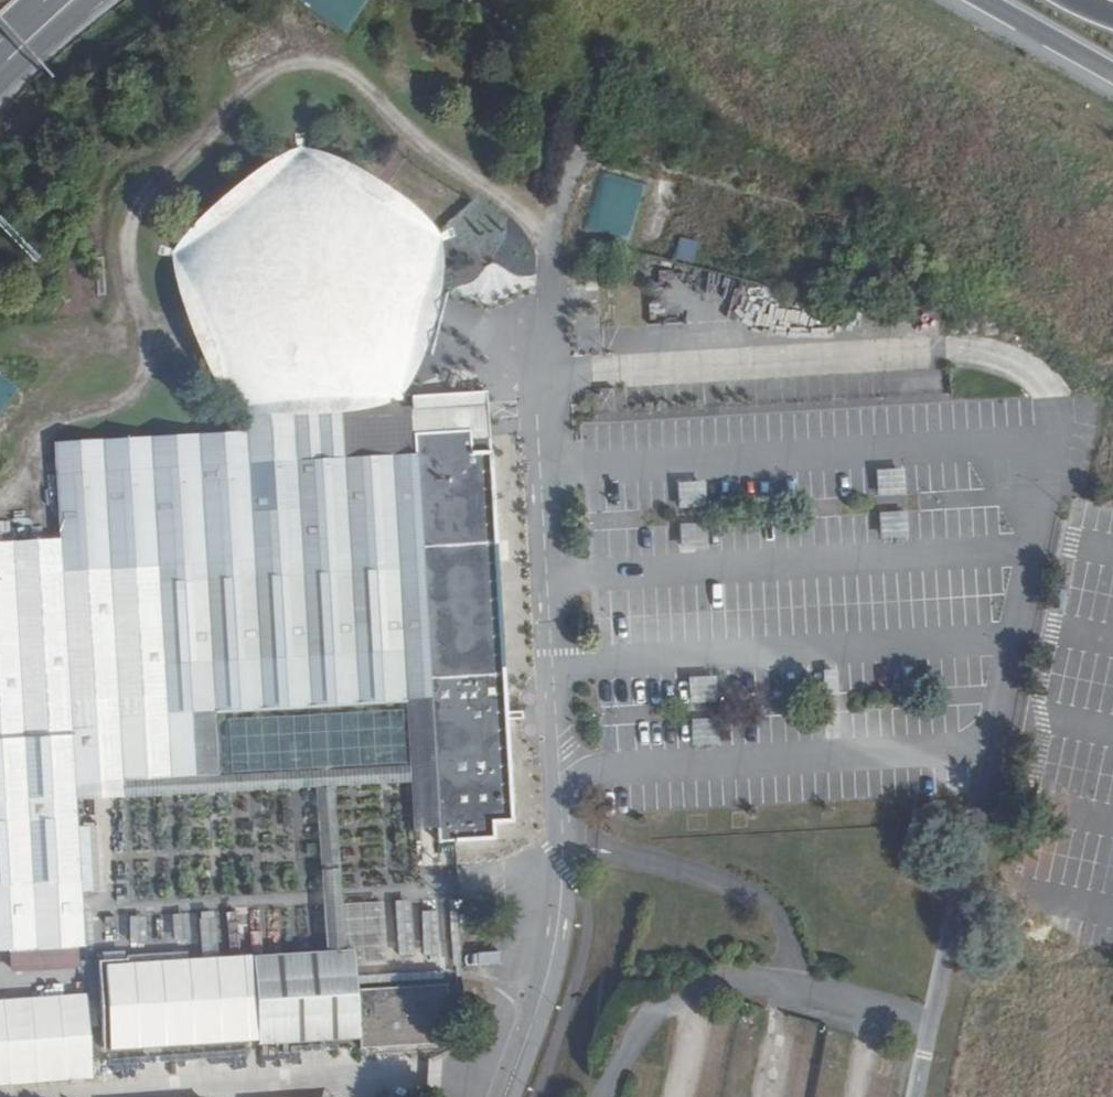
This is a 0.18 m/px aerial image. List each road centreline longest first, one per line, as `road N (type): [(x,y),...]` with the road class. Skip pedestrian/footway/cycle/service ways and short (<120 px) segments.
road 1 (motorway): [(977,0),(1112,80)]

